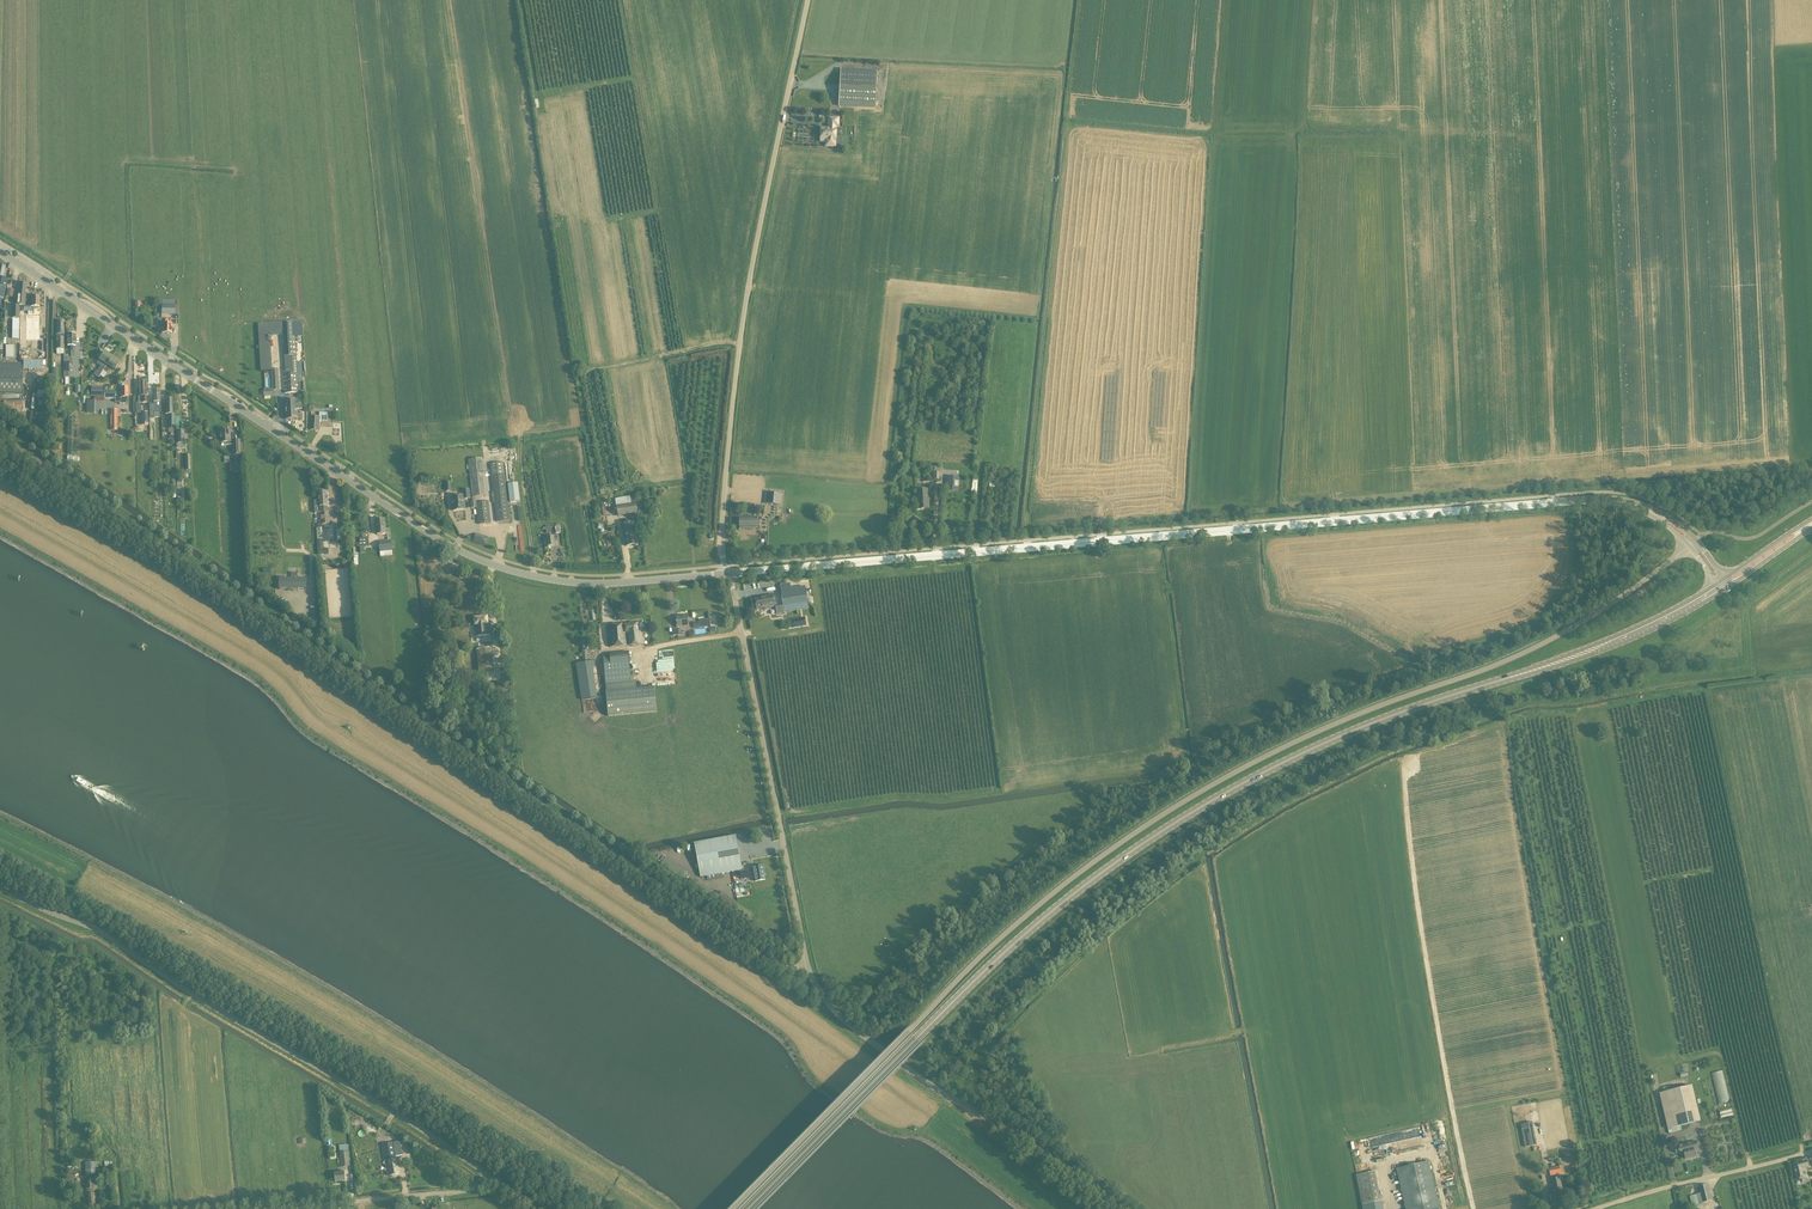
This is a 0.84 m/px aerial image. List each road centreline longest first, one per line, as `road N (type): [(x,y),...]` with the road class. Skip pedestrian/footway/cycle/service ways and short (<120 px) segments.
road 1 (unclassified): [(734,1208),(998,941),(1138,831),(1267,756),(1582,623),(1689,545)]
road 2 (primary): [(748,1208),(1018,938),(1178,821),(1372,720),(1601,647),(1723,584)]
road 3 (unclassified): [(808,963),(776,965),(0,435)]
road 4 (primary): [(726,575),(1591,499),(1652,511)]
road 5 (primary): [(726,575),(556,581),(468,555),(0,251)]
road 6 (unclassified): [(726,575),(733,364),(805,0)]
road 7 (unclassified): [(488,1173),(91,927),(0,889)]
road 8 (unclassified): [(1119,1208),(842,1017),(808,963)]
road 9 (unclassified): [(808,963),(726,575)]
road 10 (unclassified): [(1597,1208),(1811,1152)]
road 11 (unclassified): [(297,1208),(467,1192),(488,1173)]

